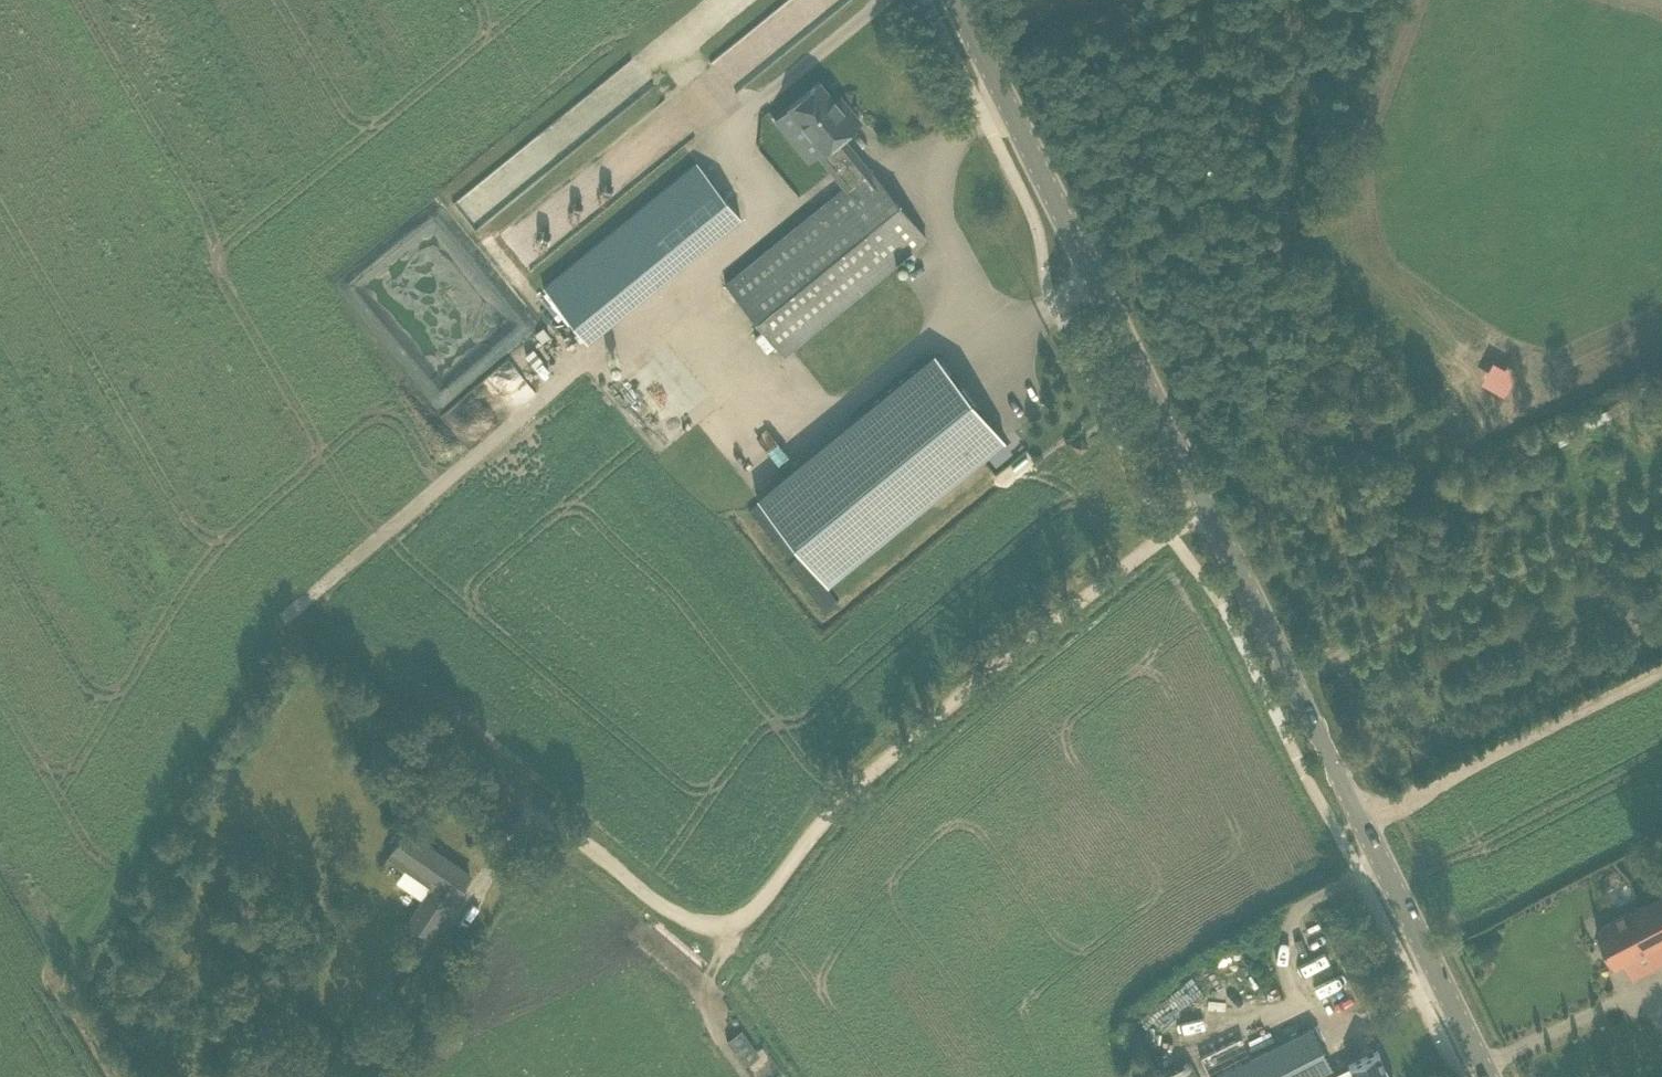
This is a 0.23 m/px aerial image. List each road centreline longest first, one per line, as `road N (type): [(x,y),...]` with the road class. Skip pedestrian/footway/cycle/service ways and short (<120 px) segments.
road 1 (tertiary): [(1487,1076),(957,0)]
road 2 (track): [(1661,659),(1357,811)]

